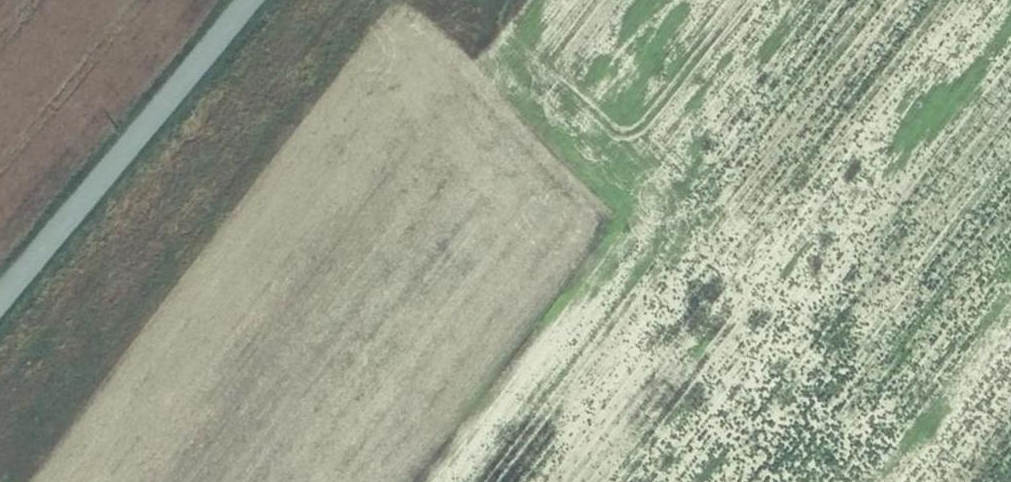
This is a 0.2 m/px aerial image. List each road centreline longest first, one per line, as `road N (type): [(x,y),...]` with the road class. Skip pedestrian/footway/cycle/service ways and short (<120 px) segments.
road 1 (tertiary): [(0,300),(252,0)]

